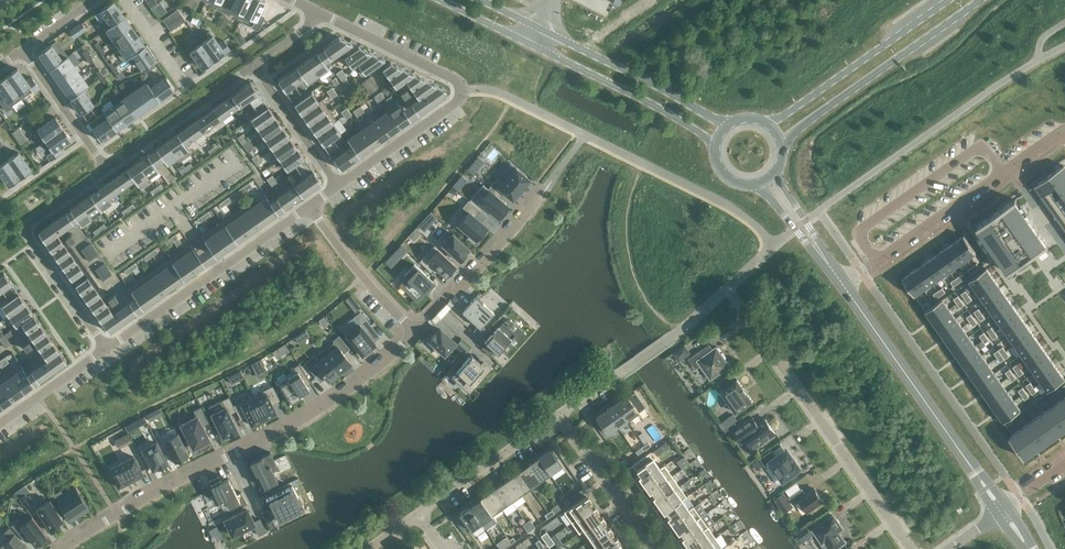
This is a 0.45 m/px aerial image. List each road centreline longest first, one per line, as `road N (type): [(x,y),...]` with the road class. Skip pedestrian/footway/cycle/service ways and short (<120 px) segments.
road 1 (residential): [(63,548),(294,425),(416,332)]
road 2 (residential): [(340,187),(461,94),(454,78),(326,17)]
road 3 (residential): [(732,293),(911,548)]
road 4 (tertiary): [(842,284),(1002,511)]
road 5 (residential): [(1064,131),(842,284)]
road 6 (residential): [(107,351),(25,233),(111,168)]
road 7 (residential): [(107,351),(312,206)]
road 8 (secondary): [(785,142),(985,0)]
road 9 (secondary): [(950,0),(773,124)]
road 10 (secondary): [(725,126),(541,29)]
road 11 (secondary): [(532,47),(715,141)]
road 12 (residential): [(416,332),(547,189)]
road 13 (residential): [(111,168),(254,68)]
road 14 (residential): [(419,514),(558,416)]
road 15 (residential): [(312,206),(416,332)]
road 16 (residential): [(648,548),(558,416)]
road 17 (residential): [(254,68),(340,187)]
road 18 (residential): [(111,168),(25,51)]
road 19 (residential): [(0,423),(107,351)]

